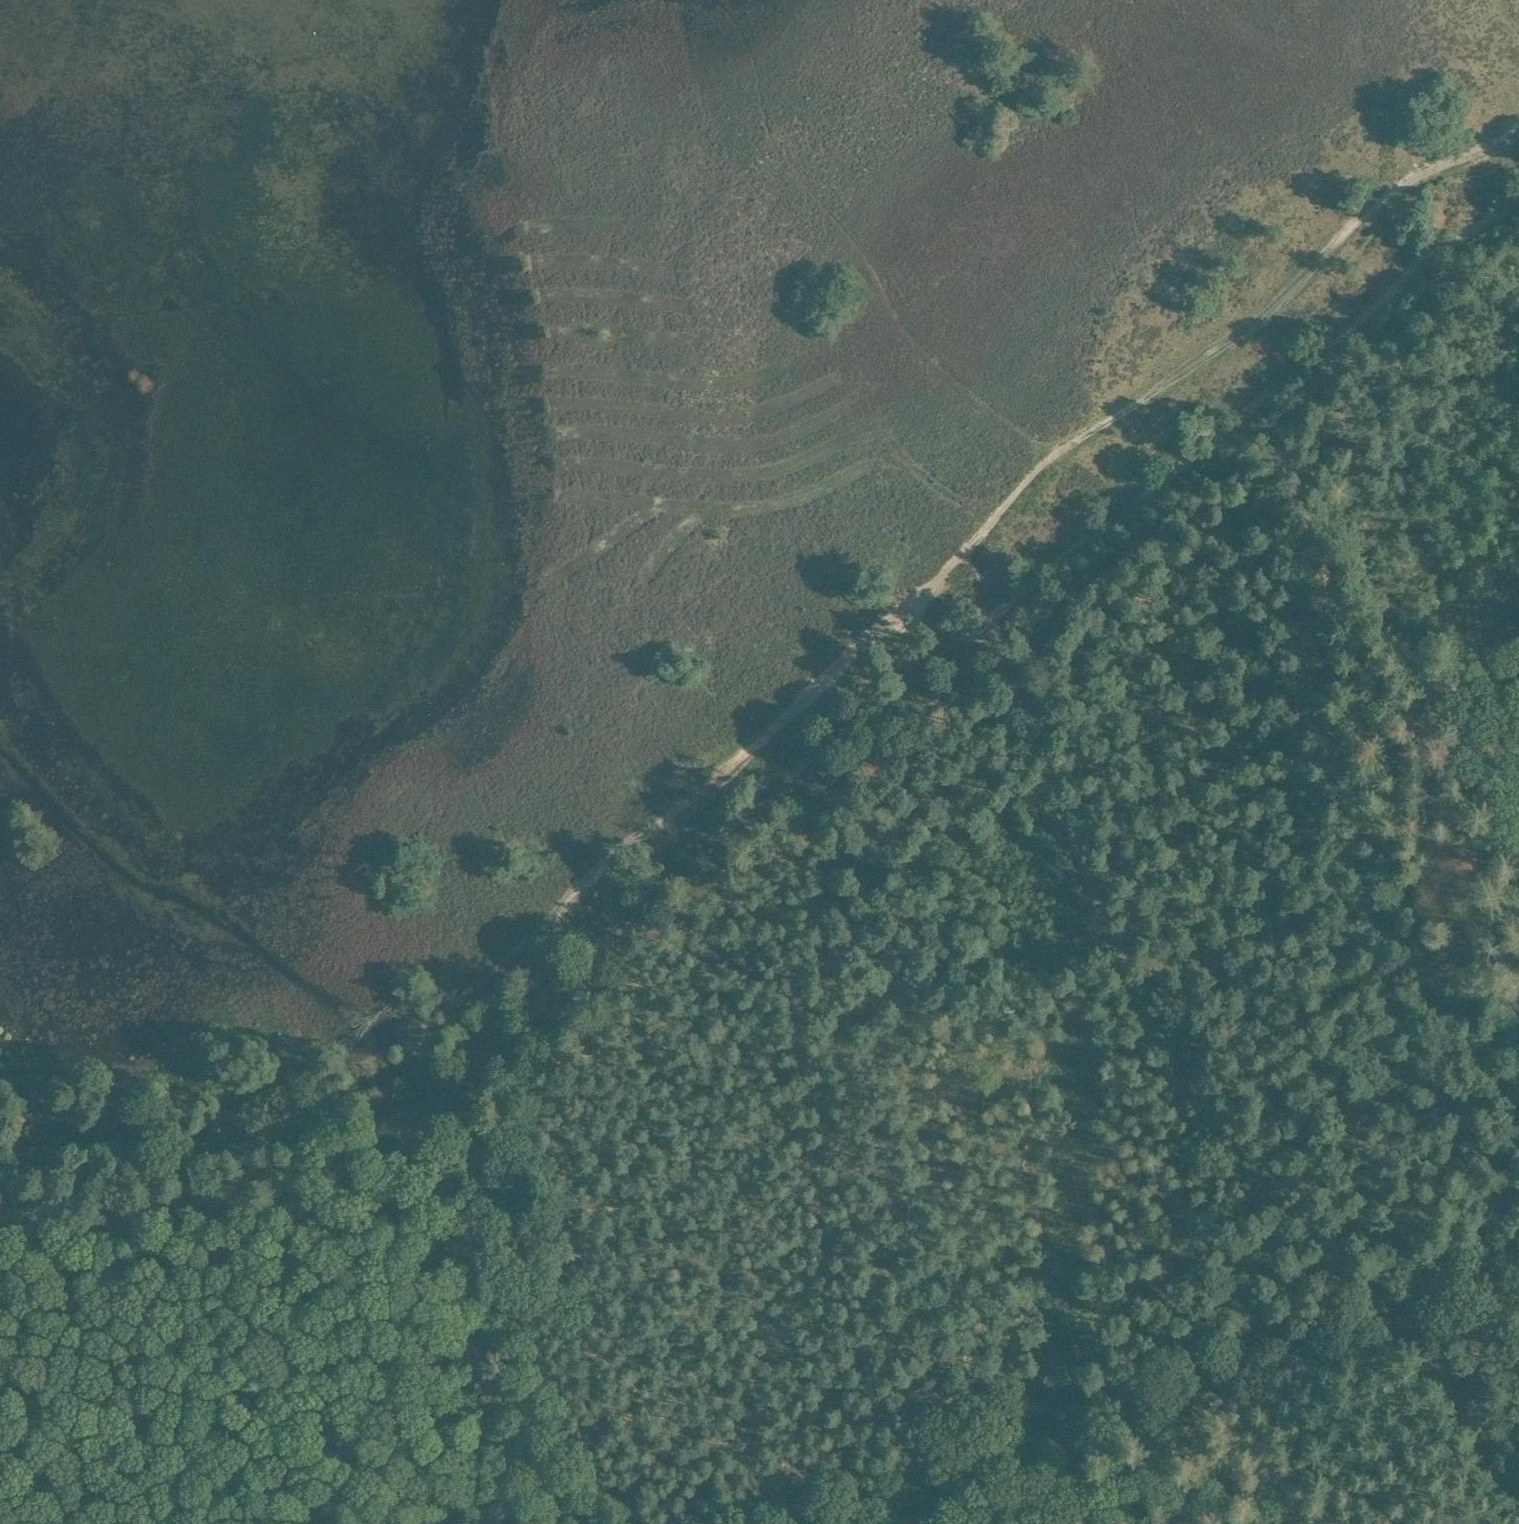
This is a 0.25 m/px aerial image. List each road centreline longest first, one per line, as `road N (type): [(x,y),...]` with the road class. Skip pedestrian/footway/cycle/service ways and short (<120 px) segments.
road 1 (track): [(1518,201),(1474,229),(460,1076)]
road 2 (track): [(1390,1310),(1185,1071),(1117,954),(1058,812),(1019,687),(986,641)]
road 3 (track): [(777,1523),(1309,1329),(1390,1310)]
road 4 (track): [(460,1076),(482,1523)]
road 5 (track): [(1518,1474),(1461,1380),(1390,1310)]
road 6 (track): [(1390,1310),(1518,1251)]

